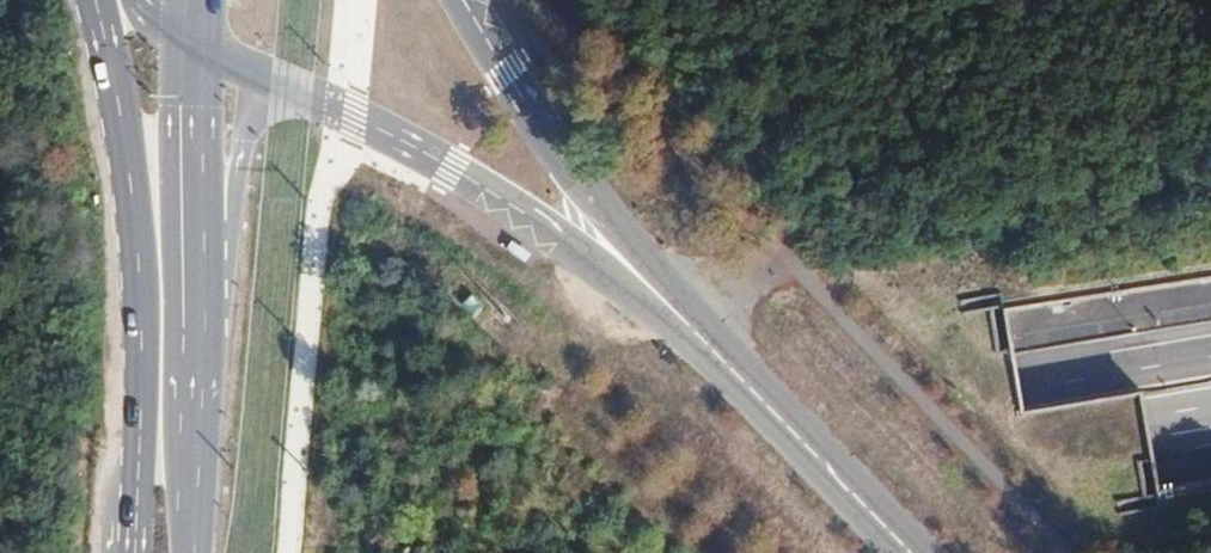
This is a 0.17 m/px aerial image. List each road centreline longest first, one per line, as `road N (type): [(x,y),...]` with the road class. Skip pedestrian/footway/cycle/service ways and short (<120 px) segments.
road 1 (motorway): [(1210,356),(387,510),(223,552)]
road 2 (motorway): [(457,552),(1210,415)]
road 3 (primary): [(97,0),(141,265),(137,552)]
road 4 (secondary): [(324,101),(454,169),(715,345)]
road 5 (secondary): [(715,345),(589,195),(464,0)]
road 6 (secondary): [(206,323),(255,115),(278,99),(324,101)]
road 7 (secondary): [(715,345),(907,552)]
road 8 (primary): [(206,323),(205,50)]
road 9 (primary): [(196,552),(206,323)]
road 10 (secondary): [(205,50),(324,101)]

